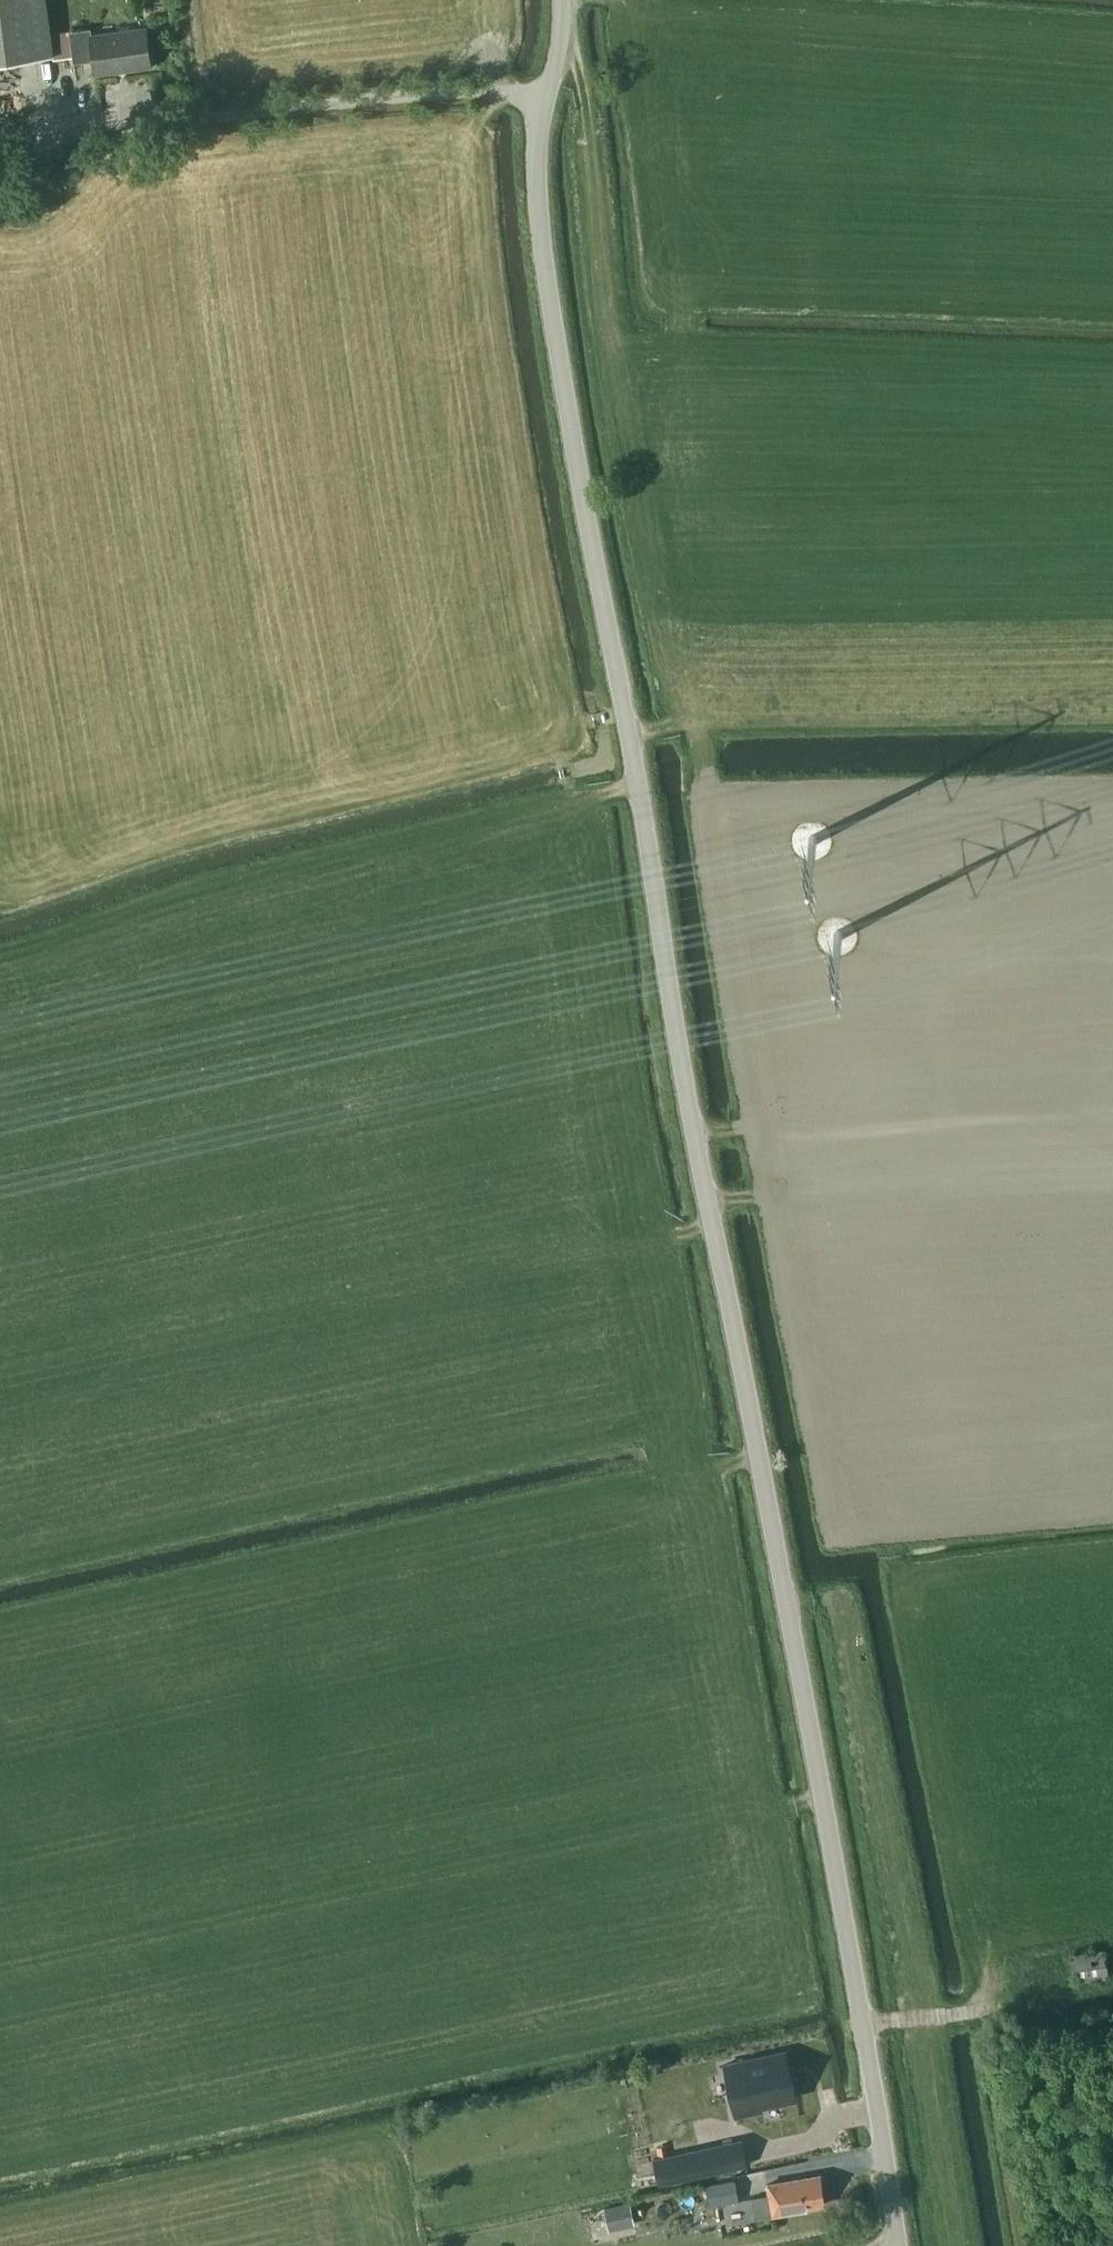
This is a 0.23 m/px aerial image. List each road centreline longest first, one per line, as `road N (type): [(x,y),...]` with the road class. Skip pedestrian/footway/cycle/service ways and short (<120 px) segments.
road 1 (unclassified): [(899,2245),(555,300),(538,170),(544,102),(567,31),(565,0)]

